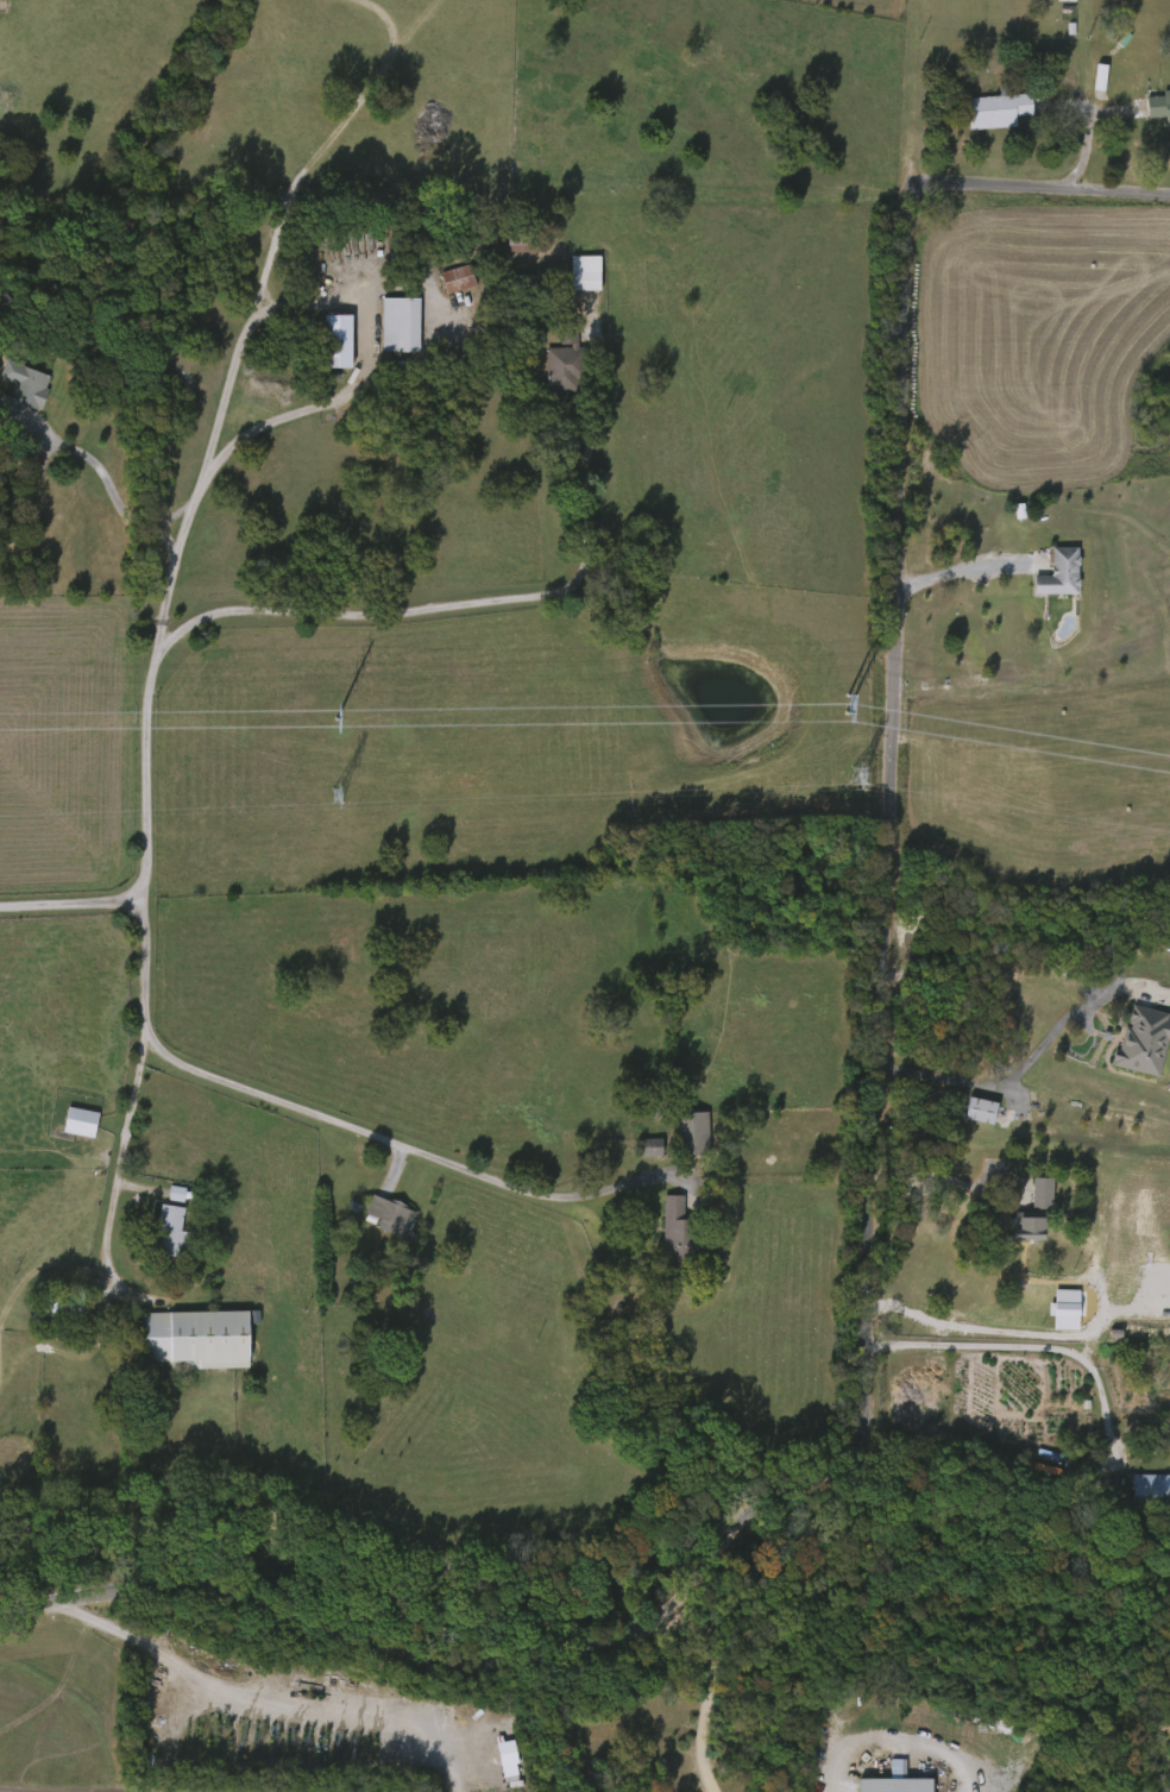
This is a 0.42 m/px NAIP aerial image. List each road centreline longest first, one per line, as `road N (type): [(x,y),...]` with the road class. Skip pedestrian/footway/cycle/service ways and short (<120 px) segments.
road 1 (residential): [(1169,201),(920,191),(907,206),(886,1023),(869,1155),(867,1395),(849,1467),(747,1519),(719,1545),(684,1609),(654,1633),(510,1668),(435,1665),(178,1583),(0,1613)]
road 2 (residential): [(151,910),(157,692),(163,667),(187,637),(246,617),(435,618),(545,605),(587,585),(605,378),(597,296)]
road 3 (residential): [(151,910),(151,1030),(157,1051),(172,1063),(559,1207),(596,1205),(637,1182)]
road 4 (residential): [(177,561),(194,533),(205,477),(268,427),(398,389),(474,352),(489,335),(473,306)]
road 5 (residential): [(106,1401),(155,1042)]
road 6 (residential): [(163,667),(176,543),(126,518),(108,474),(33,415)]
road 7 (residential): [(0,915),(151,910)]

